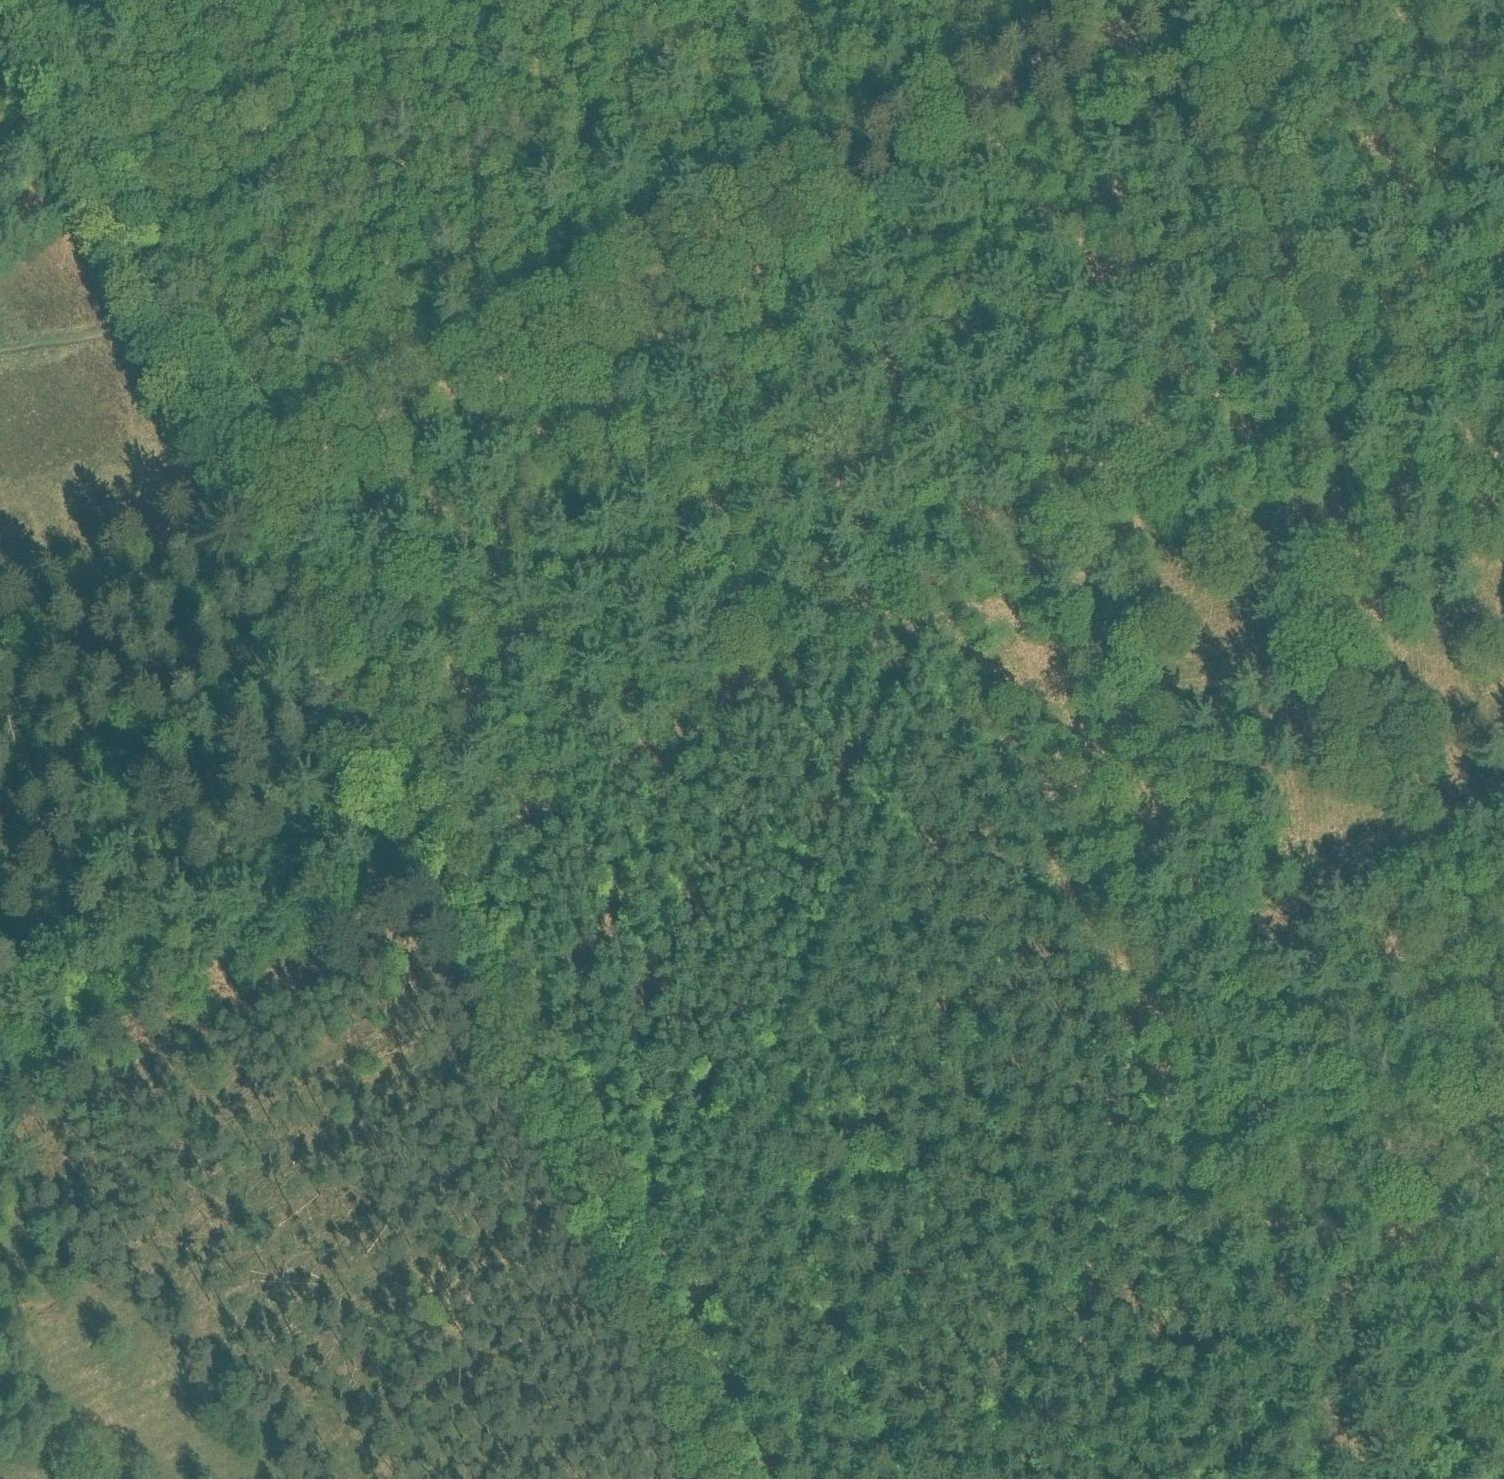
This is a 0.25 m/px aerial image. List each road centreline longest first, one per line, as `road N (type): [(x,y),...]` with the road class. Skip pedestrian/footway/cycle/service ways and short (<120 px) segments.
road 1 (track): [(0,642),(1200,0)]
road 2 (track): [(724,1478),(154,302)]
road 3 (track): [(1224,0),(1336,461)]
road 4 (track): [(154,302),(67,128)]
road 5 (track): [(67,128),(2,0)]
road 6 (track): [(1469,850),(1503,976)]

